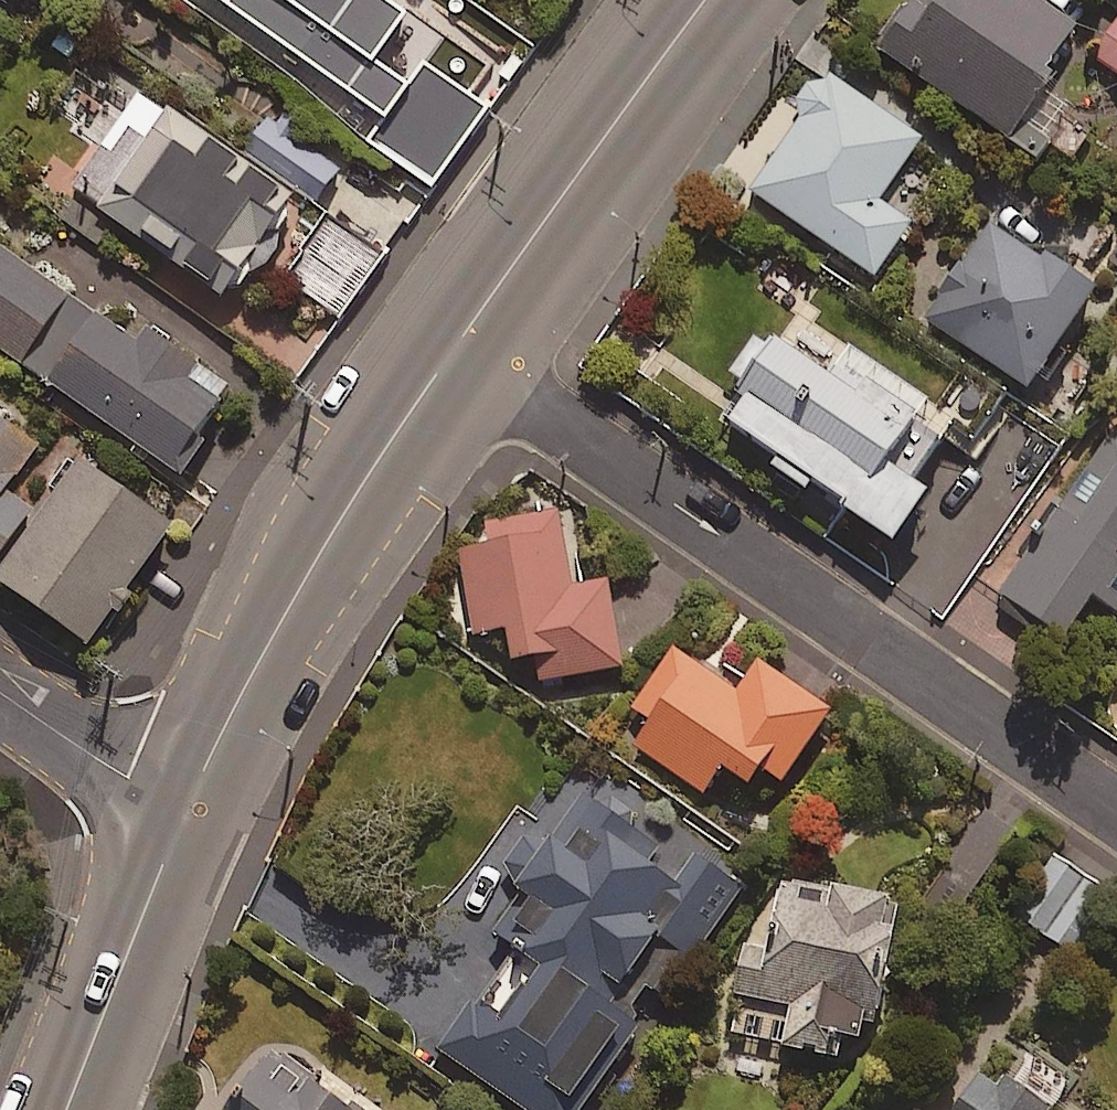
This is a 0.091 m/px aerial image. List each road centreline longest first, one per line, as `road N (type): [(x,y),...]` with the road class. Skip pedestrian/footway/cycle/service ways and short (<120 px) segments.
road 1 (residential): [(453,346),(1116,806)]
road 2 (tertiary): [(453,346),(330,535),(223,723),(184,811)]
road 3 (tertiary): [(707,0),(453,346)]
road 4 (tertiary): [(184,811),(68,1109)]
road 5 (residential): [(0,688),(184,811)]

